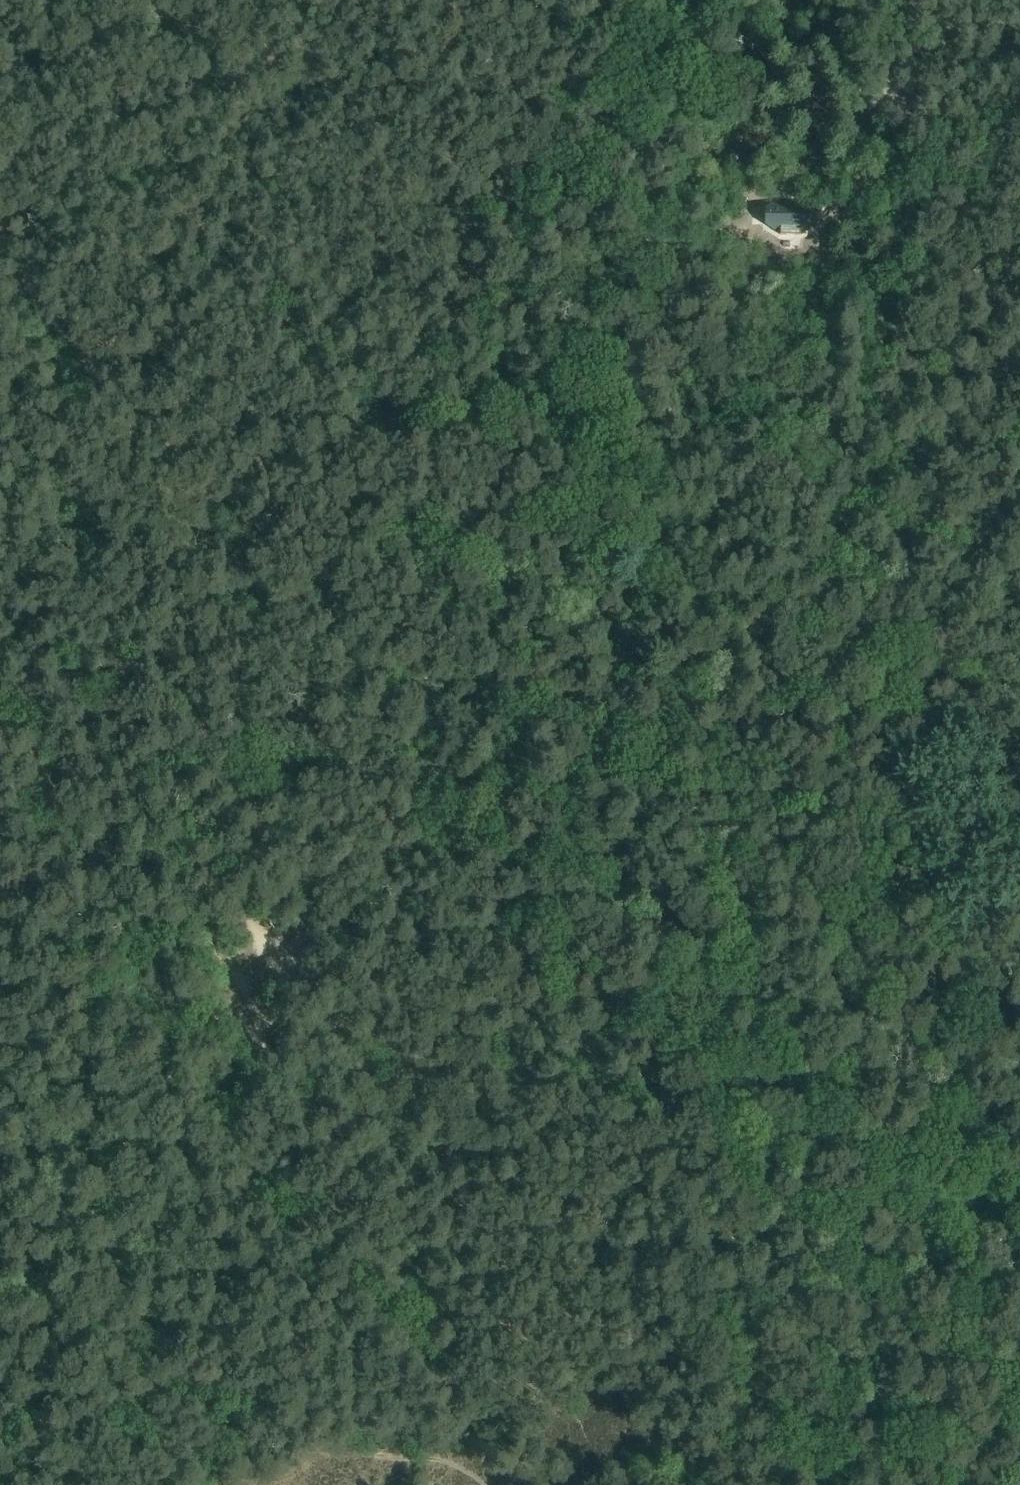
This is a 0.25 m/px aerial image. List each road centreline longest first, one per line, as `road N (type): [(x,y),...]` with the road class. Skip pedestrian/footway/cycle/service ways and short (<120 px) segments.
road 1 (track): [(857,96),(954,40),(1019,17)]

